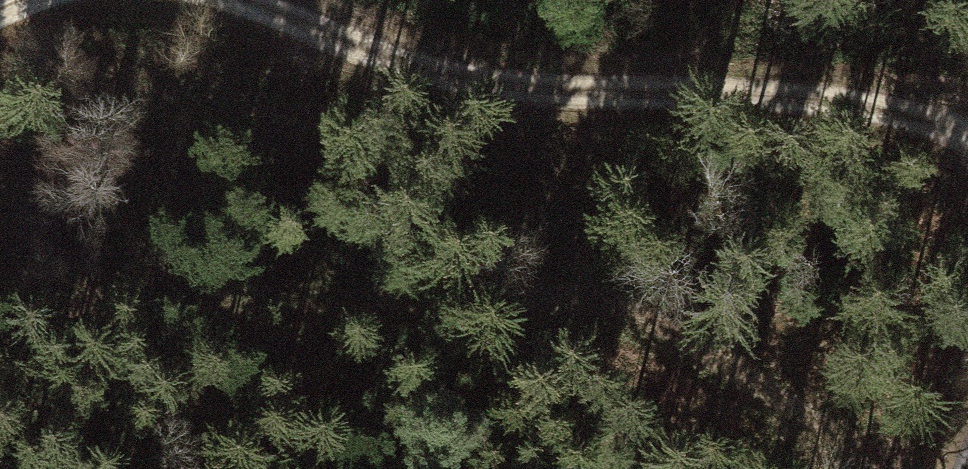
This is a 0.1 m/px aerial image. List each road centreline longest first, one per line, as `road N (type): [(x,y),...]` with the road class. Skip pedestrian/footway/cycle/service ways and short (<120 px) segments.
road 1 (track): [(0,322),(590,294),(763,393),(923,468)]
road 2 (track): [(241,0),(422,75),(524,93),(755,99),(899,116),(967,134)]

